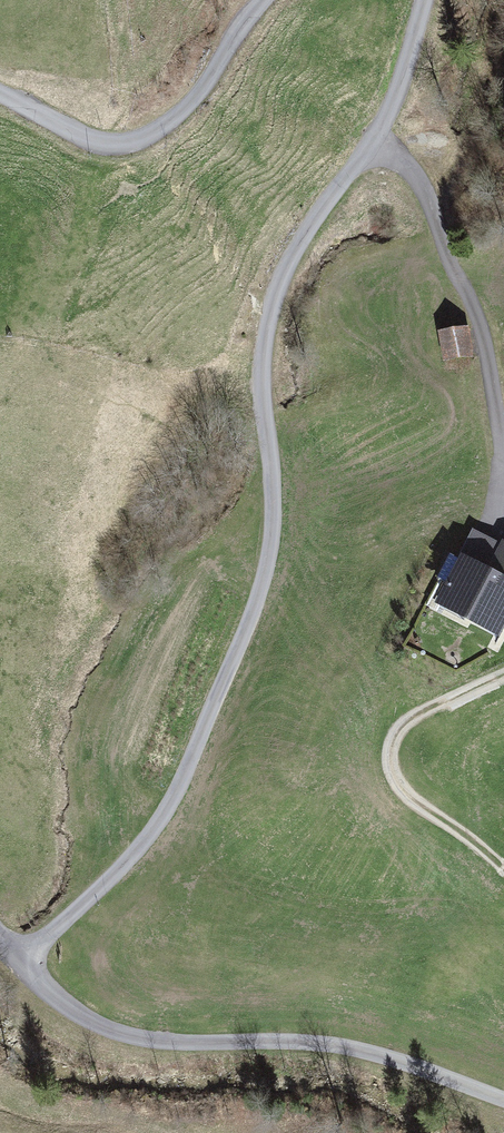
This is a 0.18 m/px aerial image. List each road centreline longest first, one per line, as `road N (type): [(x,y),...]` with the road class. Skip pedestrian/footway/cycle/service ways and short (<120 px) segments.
road 1 (residential): [(27,959),(164,822),(263,601),(278,544),(263,397),(274,304),(291,262),(385,128),(428,0)]
road 2 (residential): [(503,1099),(362,1049),(120,1034),(69,1002),(27,959)]
road 3 (residential): [(267,0),(184,118),(151,143),(95,148),(0,101)]
road 4 (track): [(385,128),(436,212),(464,289),(489,329),(503,415)]
road 5 (track): [(503,661),(408,726),(395,768),(403,793),(503,868)]

